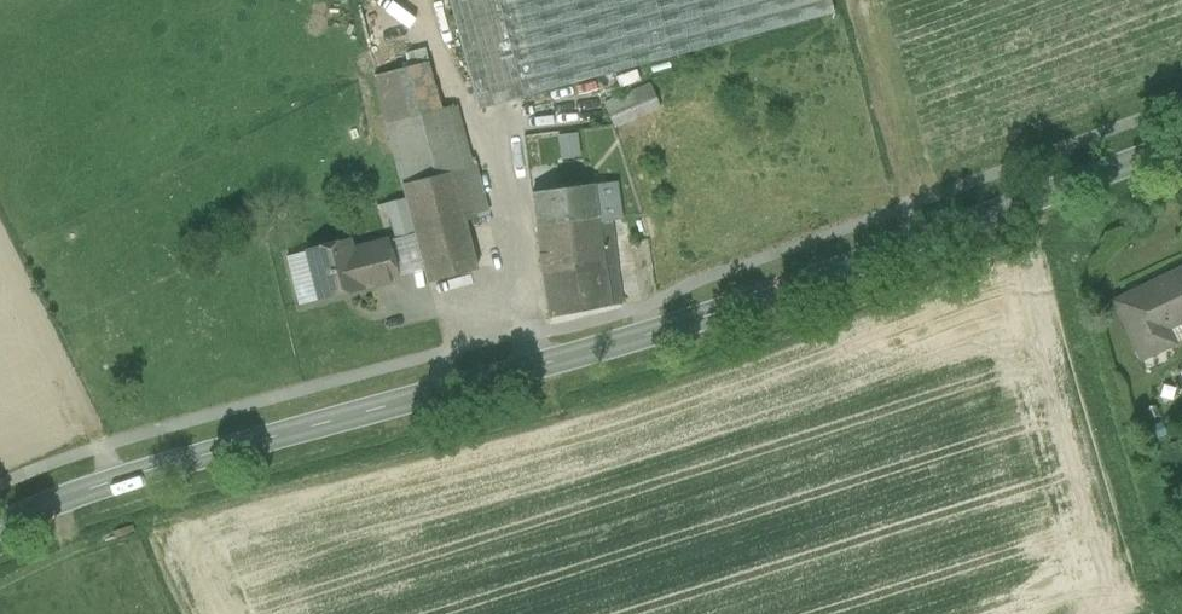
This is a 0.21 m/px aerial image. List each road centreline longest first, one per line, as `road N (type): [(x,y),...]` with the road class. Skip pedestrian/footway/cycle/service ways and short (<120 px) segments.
road 1 (tertiary): [(0,525),(104,485),(752,302),(1181,144)]

